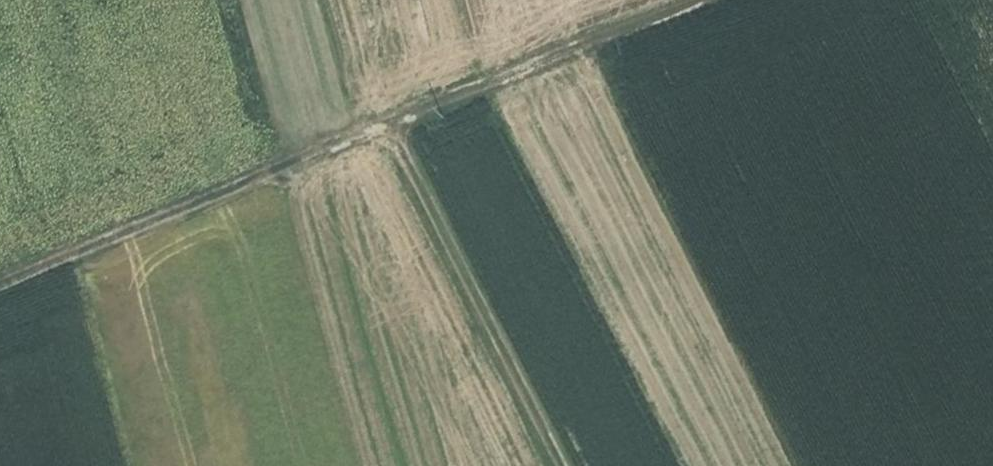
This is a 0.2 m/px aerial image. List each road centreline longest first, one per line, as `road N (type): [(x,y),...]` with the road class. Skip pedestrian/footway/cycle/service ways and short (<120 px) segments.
road 1 (track): [(0,289),(709,0)]
road 2 (track): [(404,120),(579,465)]

